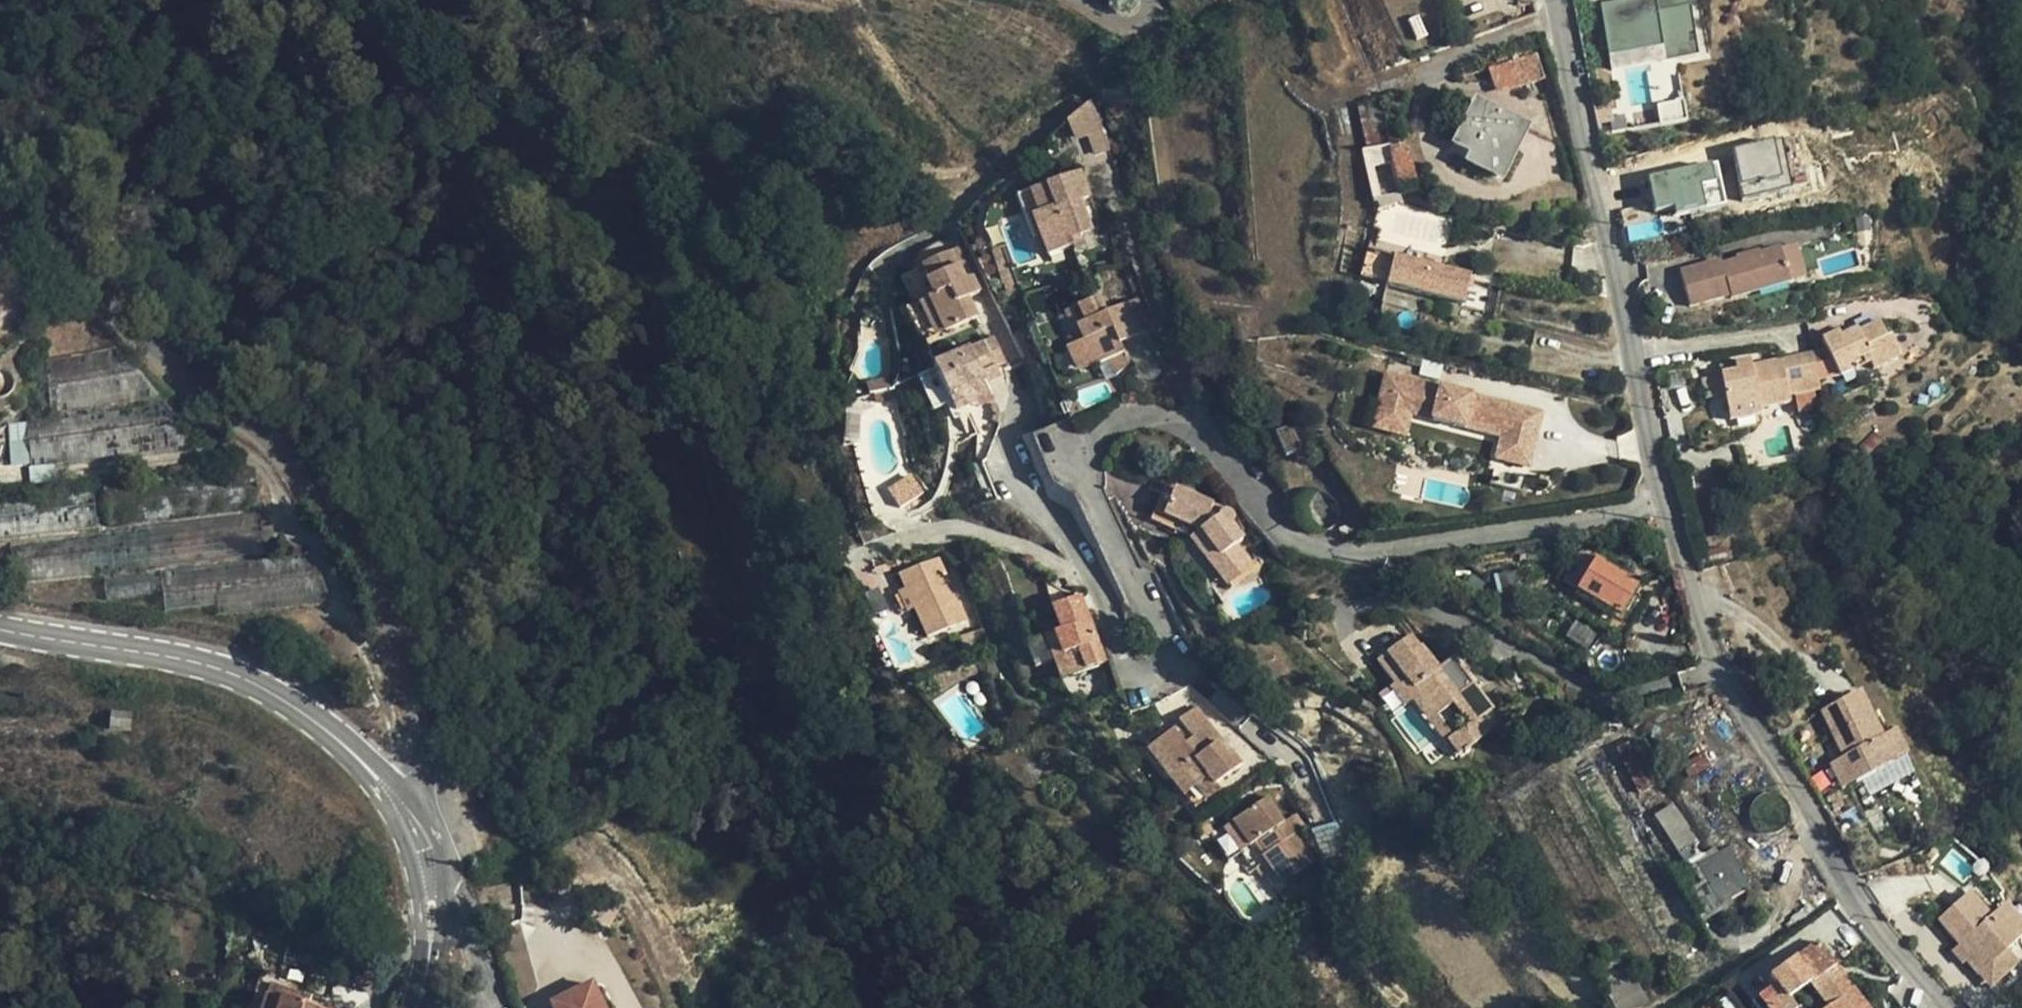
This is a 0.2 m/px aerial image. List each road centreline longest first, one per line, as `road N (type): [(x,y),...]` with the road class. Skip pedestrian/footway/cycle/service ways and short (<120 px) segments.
road 1 (residential): [(1172,663),(1085,471),(1087,449),(1122,419),(1184,418),(1234,463),(1294,545),(1333,555),(1662,504)]
road 2 (unclassified): [(396,804),(414,790),(419,772),(414,716),(347,552),(272,458),(0,224)]
road 3 (residential): [(1940,1007),(1894,957),(1739,707),(1662,504)]
road 4 (residential): [(1662,504),(1553,0)]
road 5 (tertiary): [(0,624),(195,661),(254,681),(349,748),(396,804)]
road 6 (unclassified): [(495,998),(459,922),(429,903)]

